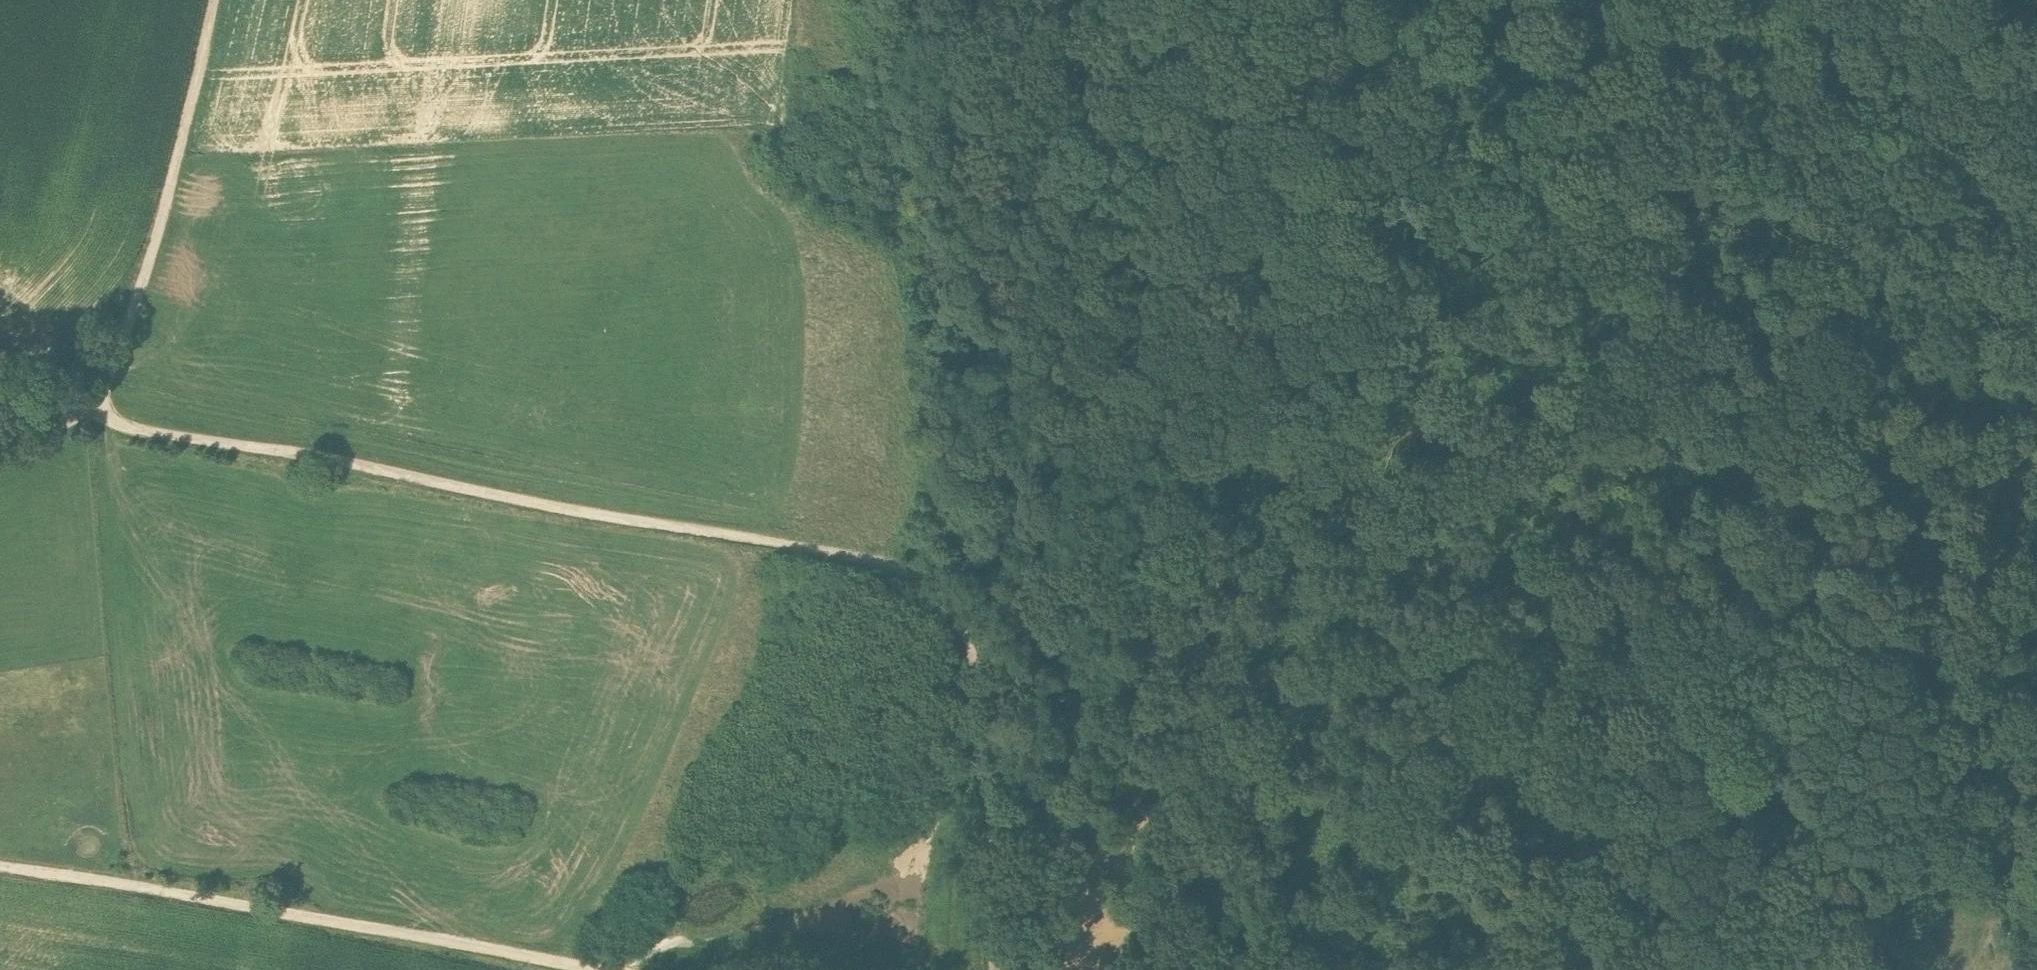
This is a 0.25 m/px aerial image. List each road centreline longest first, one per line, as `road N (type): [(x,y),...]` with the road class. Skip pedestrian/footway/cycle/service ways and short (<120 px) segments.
road 1 (track): [(1002,969),(979,686),(952,611),(913,574),(122,425),(87,407)]
road 2 (track): [(611,969),(0,864)]
road 3 (track): [(87,407),(121,343),(185,130),(214,0)]

